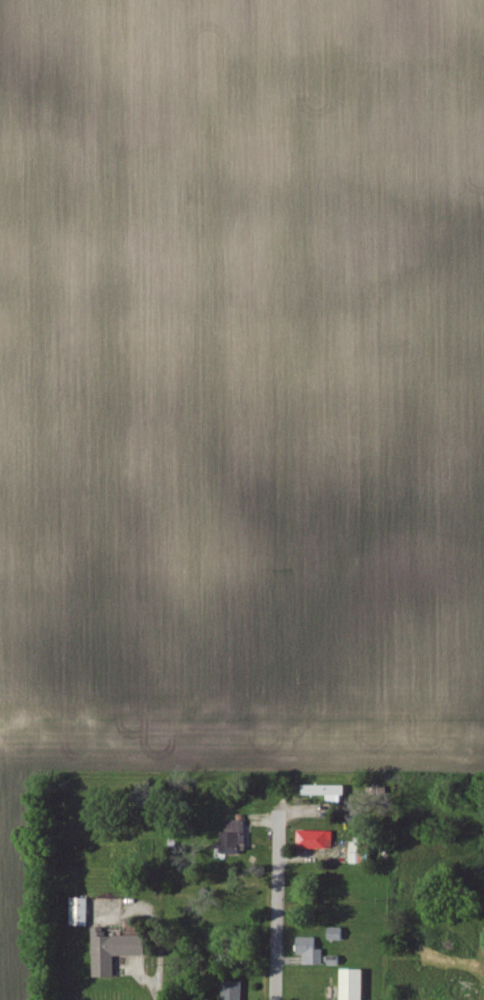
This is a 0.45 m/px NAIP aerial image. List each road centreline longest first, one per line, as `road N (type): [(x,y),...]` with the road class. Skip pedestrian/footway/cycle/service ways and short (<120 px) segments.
road 1 (residential): [(275,999),(277,813)]

